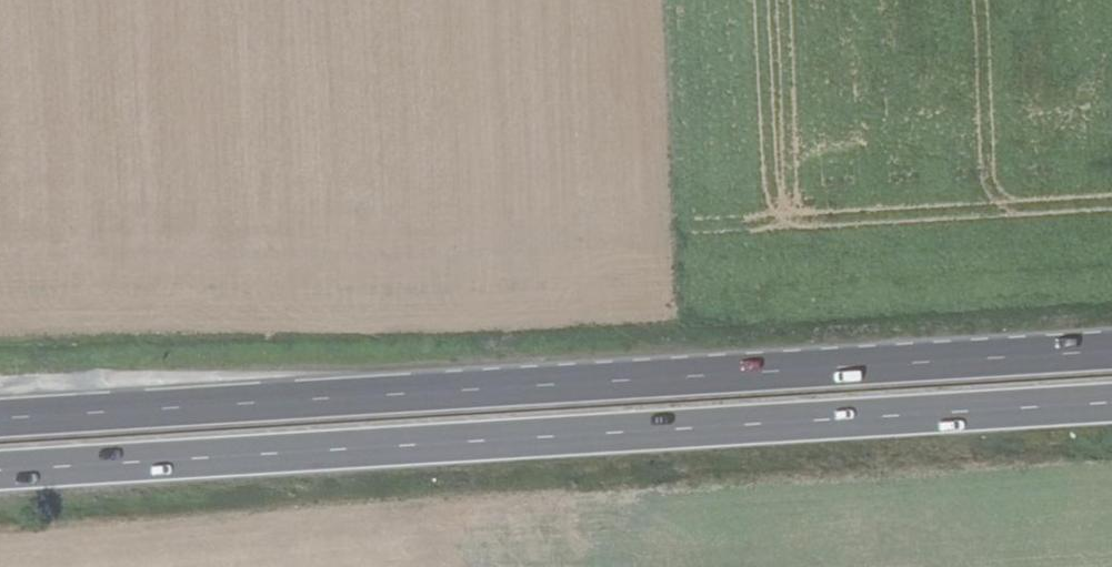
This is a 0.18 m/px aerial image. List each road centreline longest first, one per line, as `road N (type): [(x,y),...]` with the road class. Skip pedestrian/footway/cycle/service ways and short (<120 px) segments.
road 1 (trunk): [(1111,350),(0,418)]
road 2 (trunk): [(0,472),(1111,404)]

